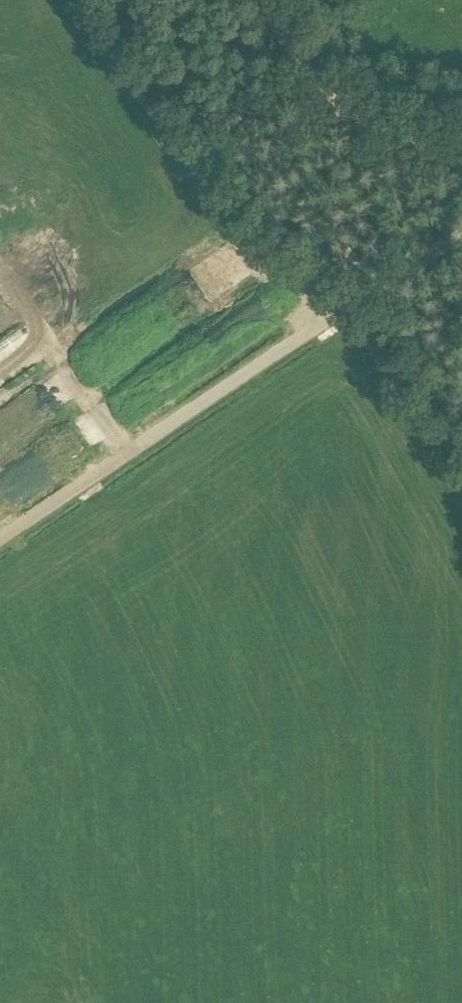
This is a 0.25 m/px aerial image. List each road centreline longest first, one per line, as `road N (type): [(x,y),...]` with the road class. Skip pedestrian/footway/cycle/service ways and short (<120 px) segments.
road 1 (track): [(0,539),(461,217)]
road 2 (track): [(461,158),(377,133),(307,82),(268,0)]

